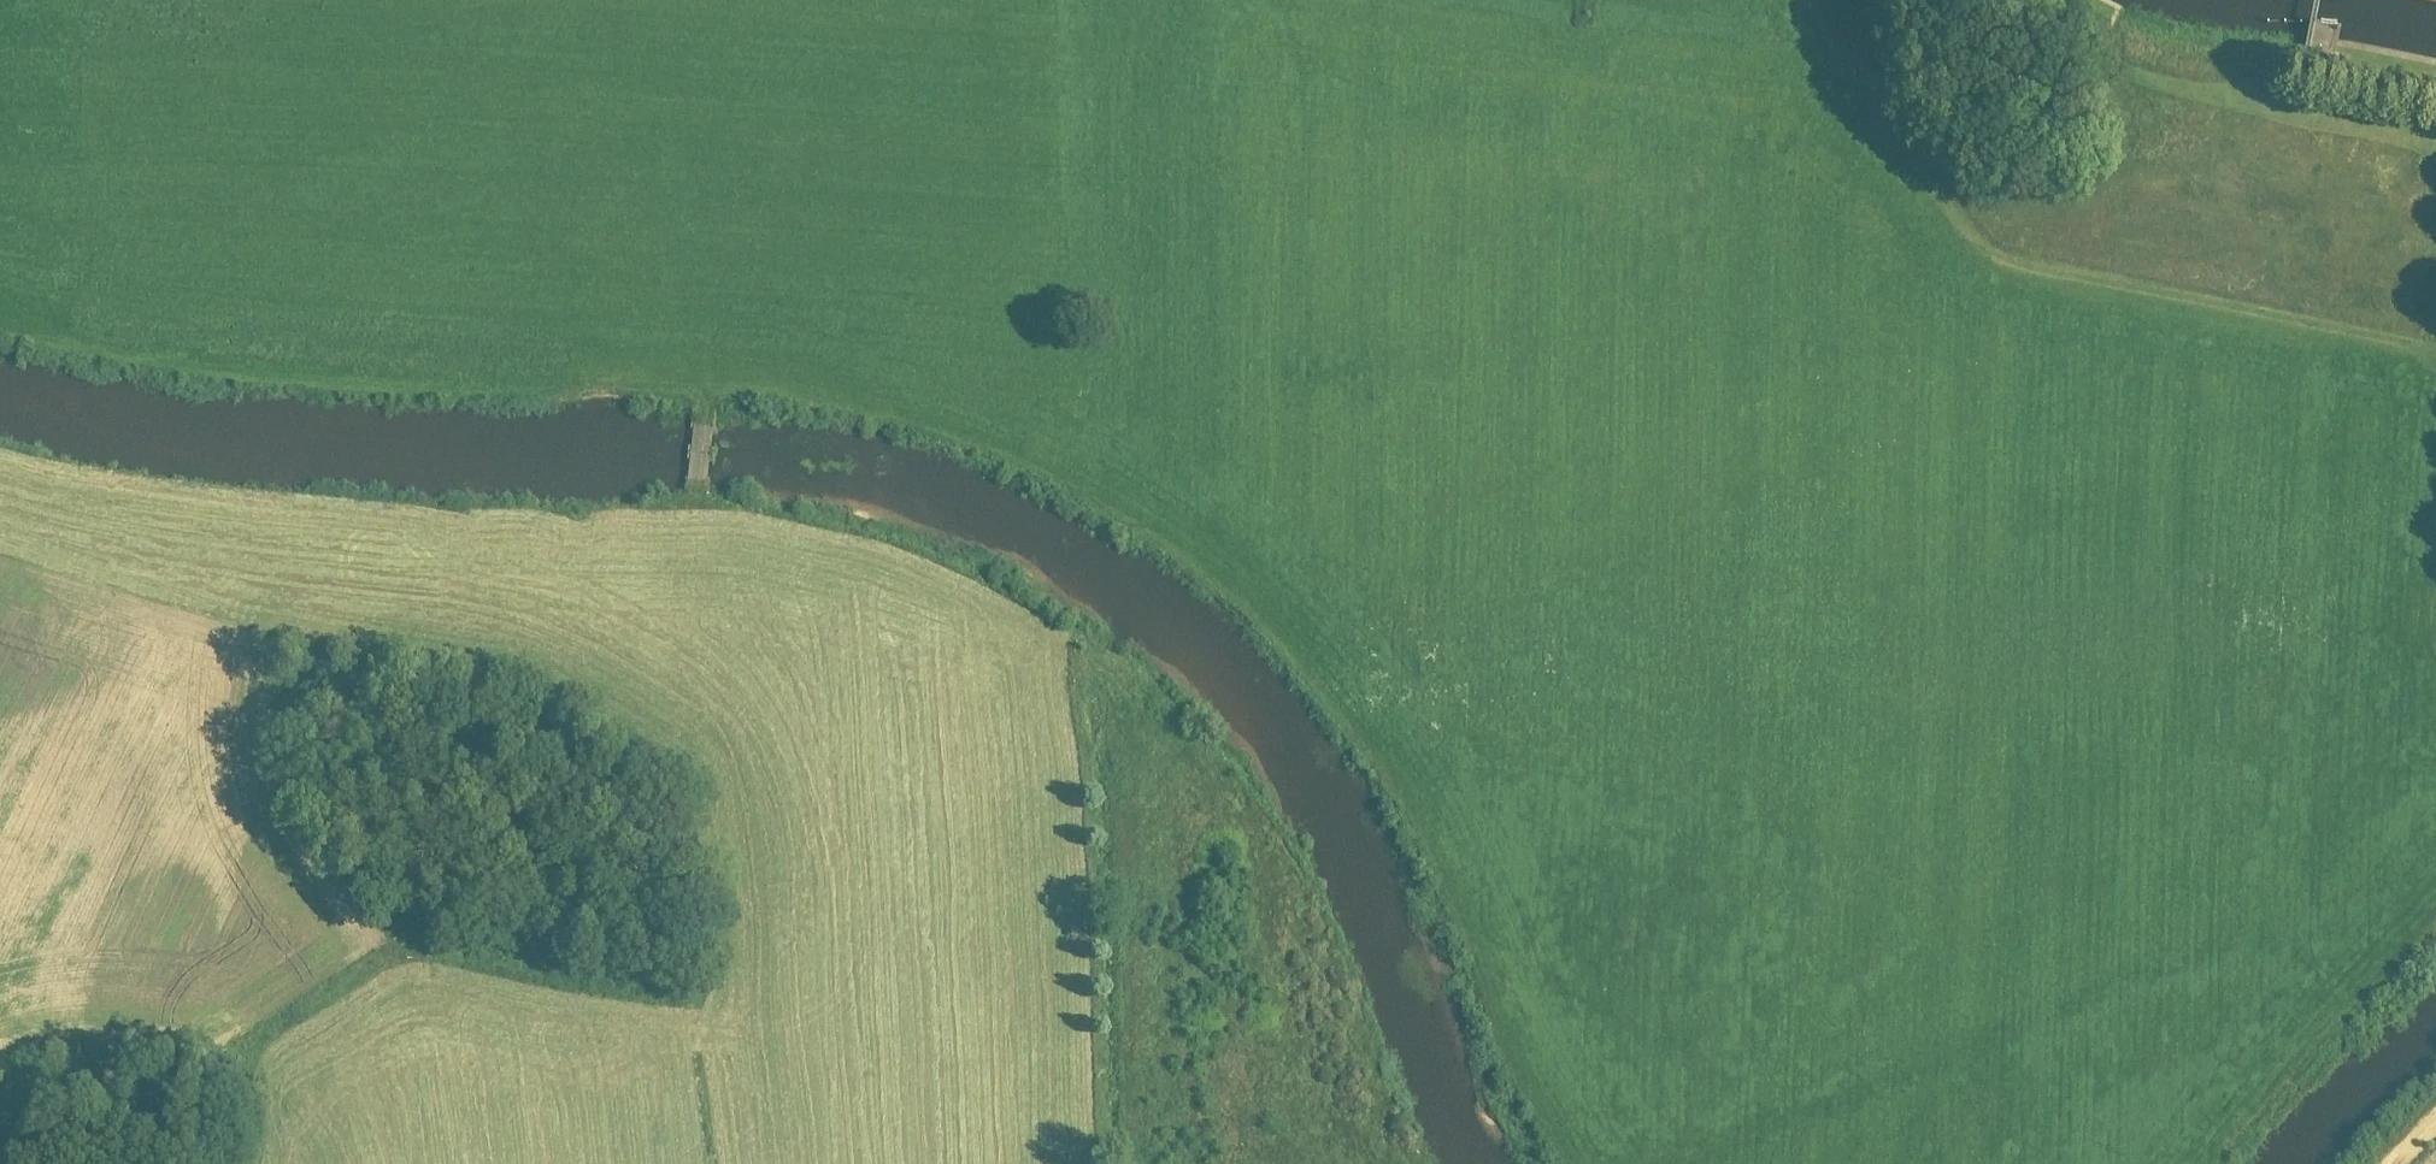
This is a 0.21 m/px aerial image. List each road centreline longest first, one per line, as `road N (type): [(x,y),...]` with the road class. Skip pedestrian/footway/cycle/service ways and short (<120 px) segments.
road 1 (track): [(2435,361),(1998,265),(1928,191),(1792,0)]

